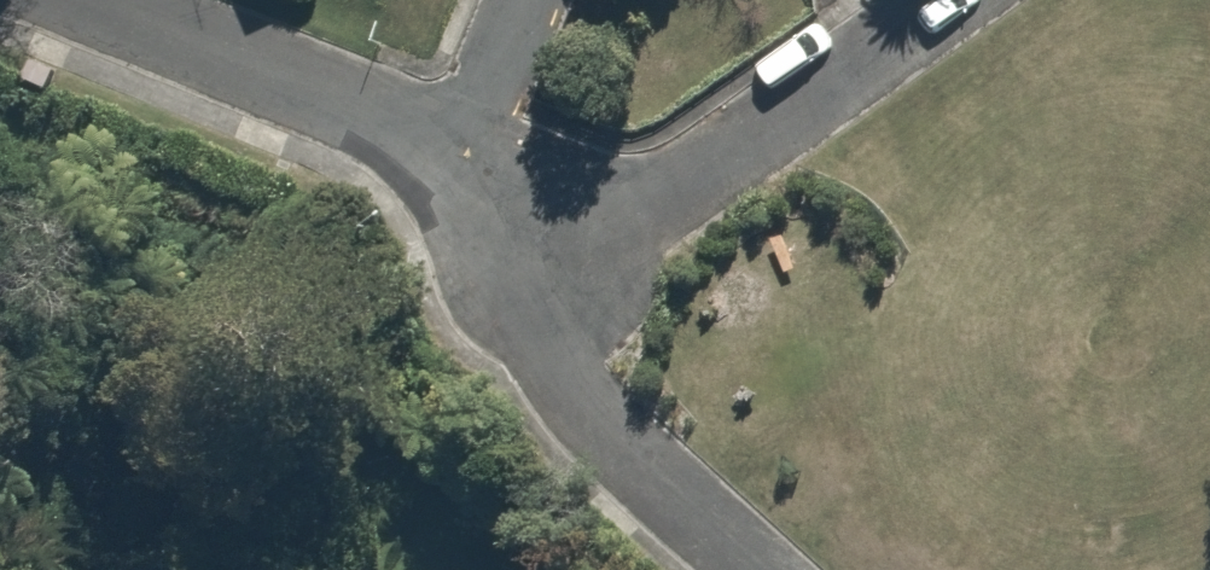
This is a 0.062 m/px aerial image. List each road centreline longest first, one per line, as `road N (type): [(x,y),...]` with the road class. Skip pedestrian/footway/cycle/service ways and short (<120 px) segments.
road 1 (residential): [(77,0),(458,158)]
road 2 (residential): [(511,326),(612,450),(742,569)]
road 3 (residential): [(948,0),(694,178)]
road 4 (residential): [(694,178),(511,326)]
road 5 (residential): [(458,158),(467,249),(511,326)]
road 6 (residential): [(458,158),(524,0)]

